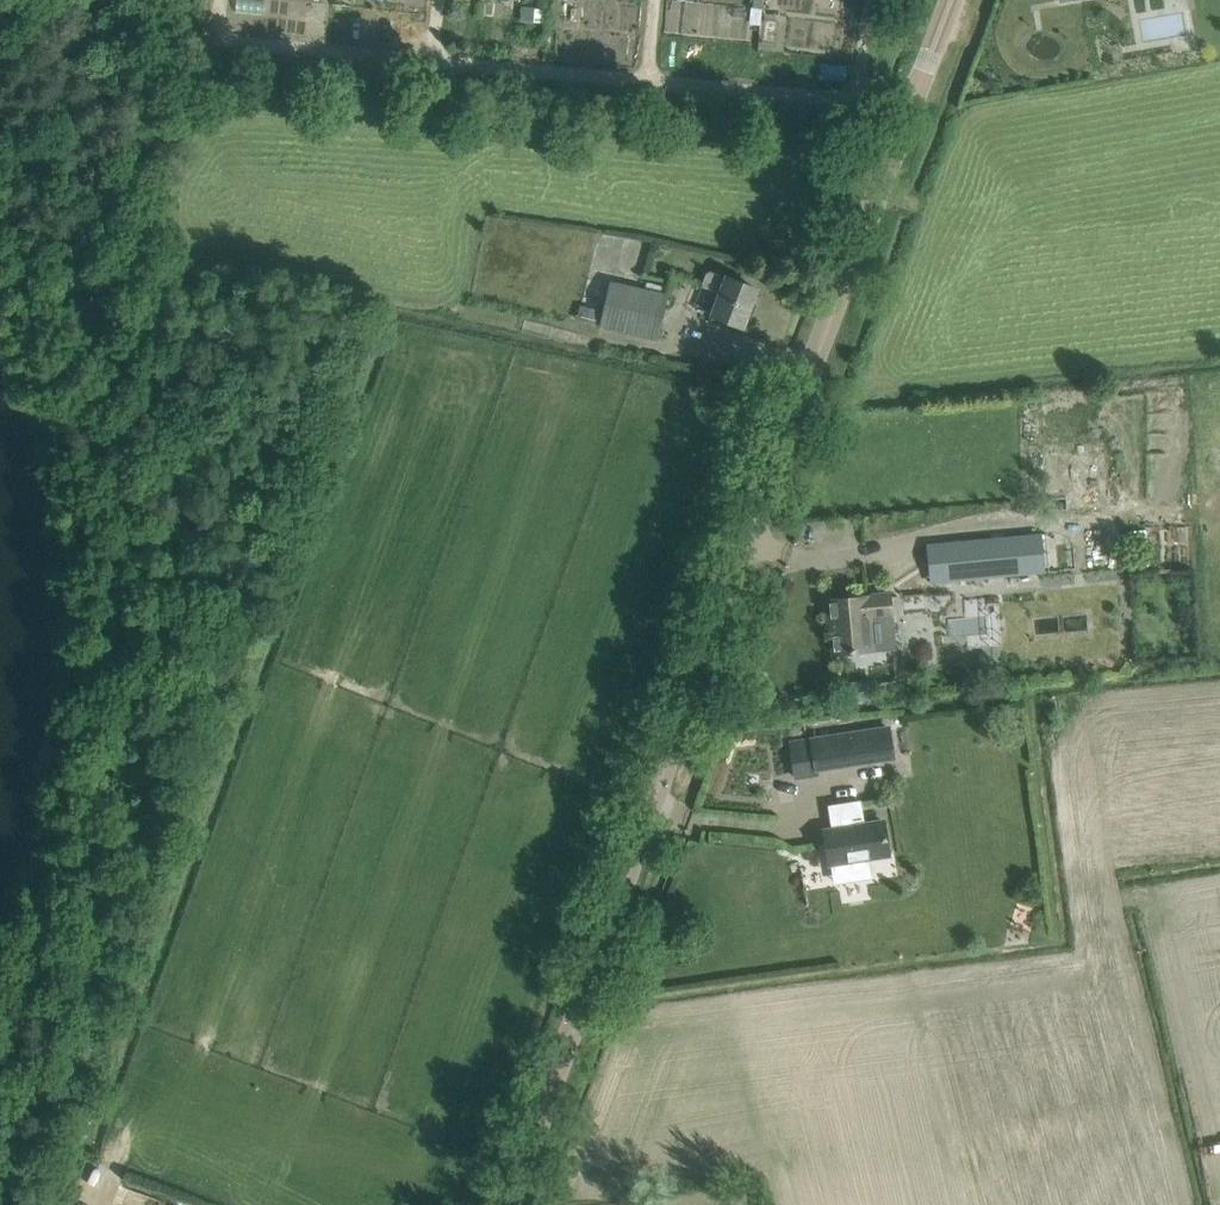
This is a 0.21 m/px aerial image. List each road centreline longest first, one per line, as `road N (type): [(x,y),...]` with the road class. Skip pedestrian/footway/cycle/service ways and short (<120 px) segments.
road 1 (unclassified): [(511,1204),(761,499),(950,0)]
road 2 (track): [(913,97),(859,87),(832,99),(218,42),(222,0)]

